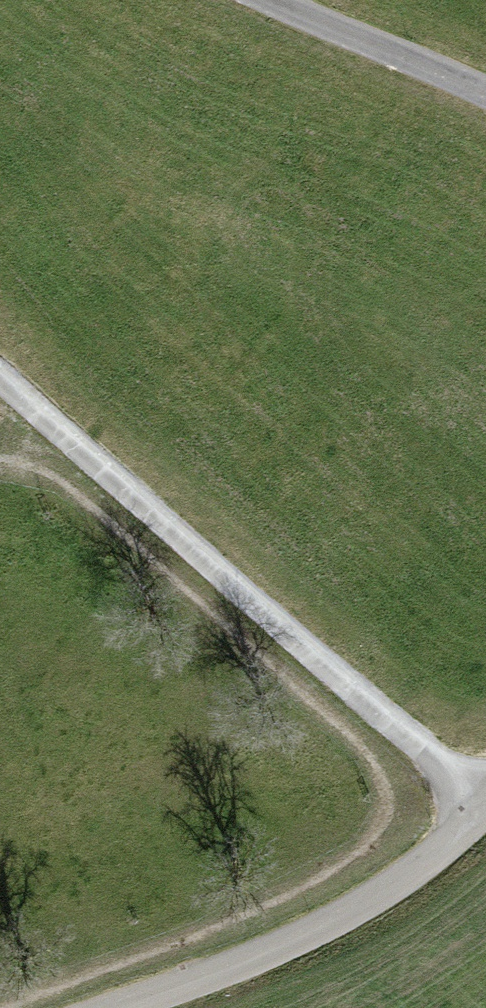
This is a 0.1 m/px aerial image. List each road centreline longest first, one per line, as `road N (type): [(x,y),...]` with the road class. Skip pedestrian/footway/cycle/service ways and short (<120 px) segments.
road 1 (track): [(485,805),(0,381)]
road 2 (unclassified): [(122,1007),(244,963),(365,903),(485,807)]
road 3 (track): [(485,93),(271,0)]

